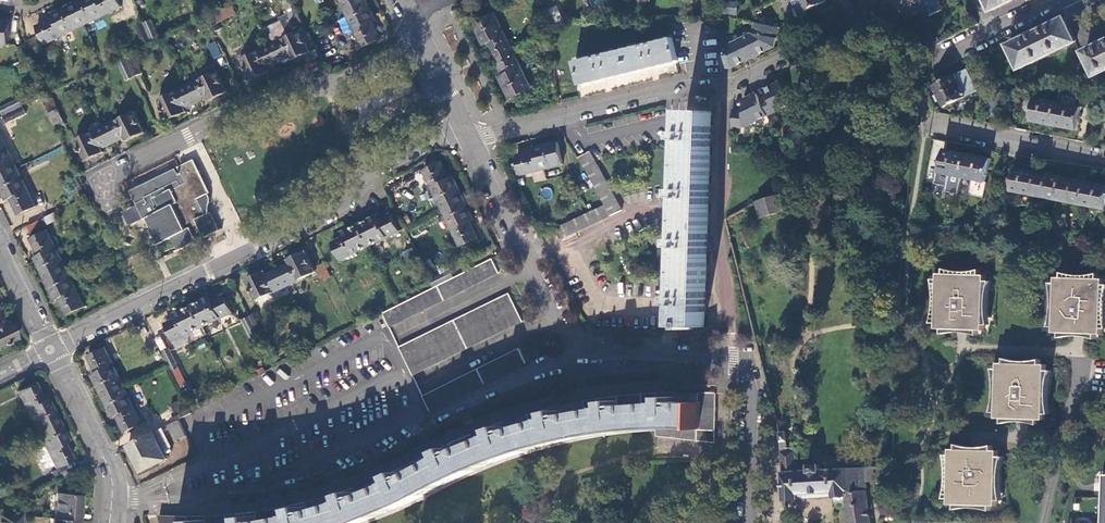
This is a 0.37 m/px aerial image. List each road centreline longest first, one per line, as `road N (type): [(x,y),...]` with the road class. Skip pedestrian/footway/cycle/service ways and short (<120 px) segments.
road 1 (residential): [(459,125),(378,169),(348,207),(51,349)]
road 2 (residential): [(867,20),(723,86),(678,88),(467,141)]
road 3 (residential): [(467,141),(568,357),(715,353)]
road 4 (residential): [(423,46),(342,89),(301,84),(99,182)]
road 5 (residential): [(51,349),(112,473),(111,522)]
road 6 (residential): [(748,522),(758,402),(741,374),(715,353)]
road 7 (residential): [(1104,159),(926,124)]

